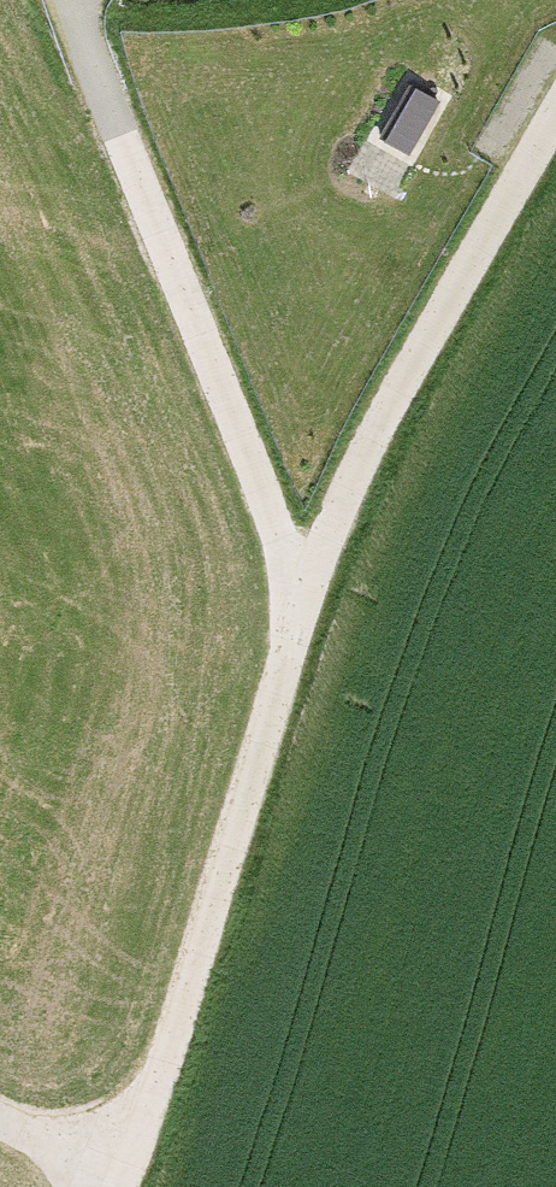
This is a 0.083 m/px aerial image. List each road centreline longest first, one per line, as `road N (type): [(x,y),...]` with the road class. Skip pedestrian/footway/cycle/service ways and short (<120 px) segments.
road 1 (track): [(119,1186),(306,603),(555,112)]
road 2 (track): [(306,603),(76,0)]
road 3 (track): [(125,1174),(0,1116)]

